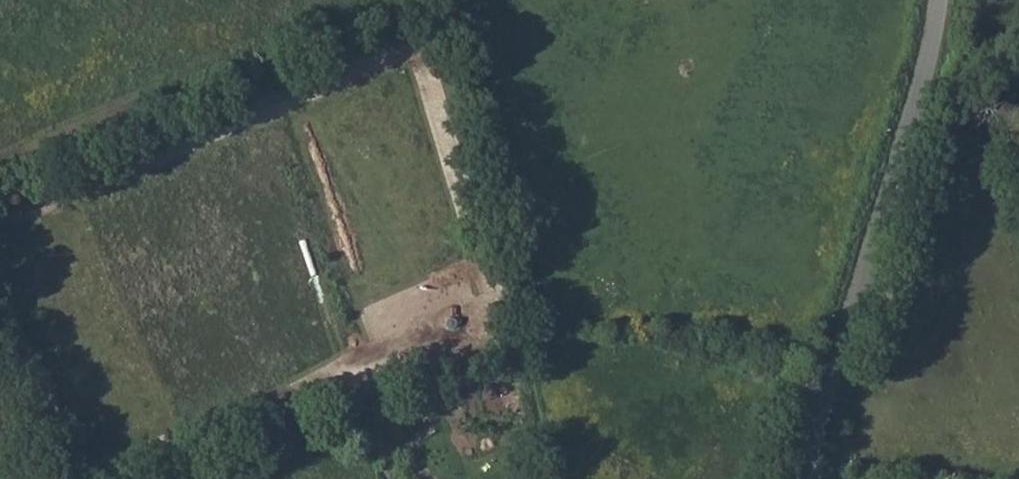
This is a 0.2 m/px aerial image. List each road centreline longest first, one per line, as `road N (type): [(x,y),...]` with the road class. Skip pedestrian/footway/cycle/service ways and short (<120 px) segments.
road 1 (unclassified): [(803,478),(917,111),(940,0)]

